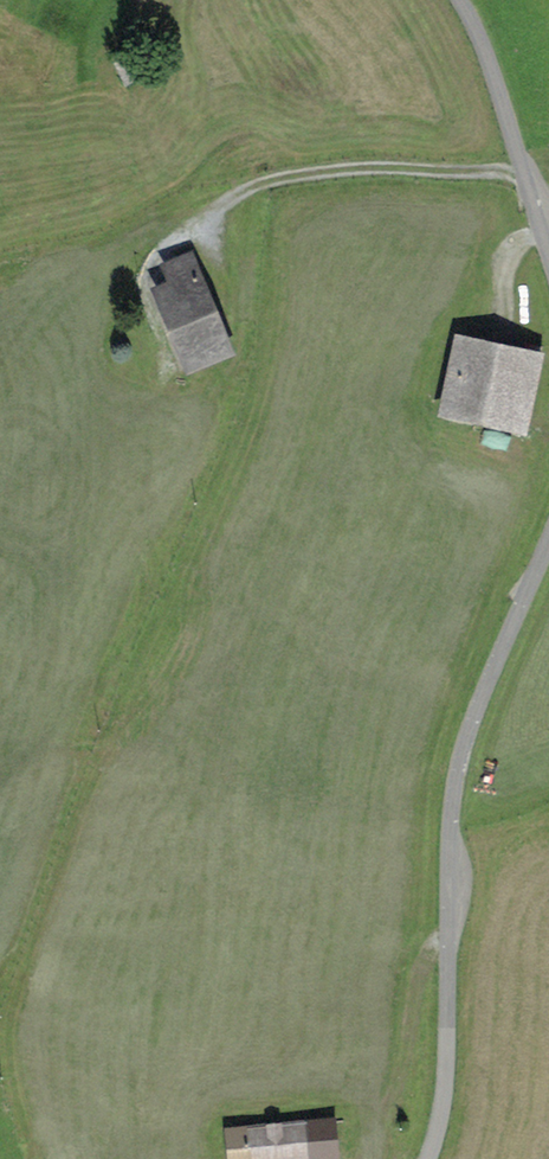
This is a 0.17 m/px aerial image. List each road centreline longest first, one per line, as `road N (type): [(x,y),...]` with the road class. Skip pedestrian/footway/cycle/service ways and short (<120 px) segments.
road 1 (unclassified): [(548,542),(478,700),(452,794),(444,1089),(428,1158)]
road 2 (track): [(522,173),(301,174),(238,191),(192,239)]
road 3 (unclassified): [(462,0),(493,70),(548,254)]
road 4 (track): [(356,1140),(391,1090),(415,985),(446,929)]

